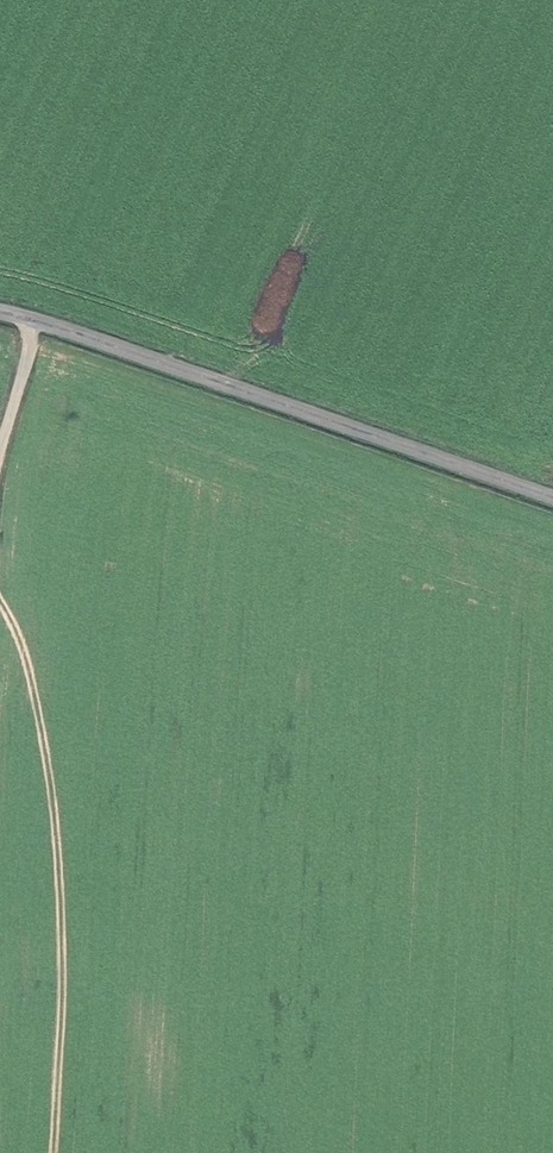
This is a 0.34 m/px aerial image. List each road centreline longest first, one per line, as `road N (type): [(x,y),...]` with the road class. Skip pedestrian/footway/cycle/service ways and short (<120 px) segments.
road 1 (secondary): [(552,497),(0,314)]

